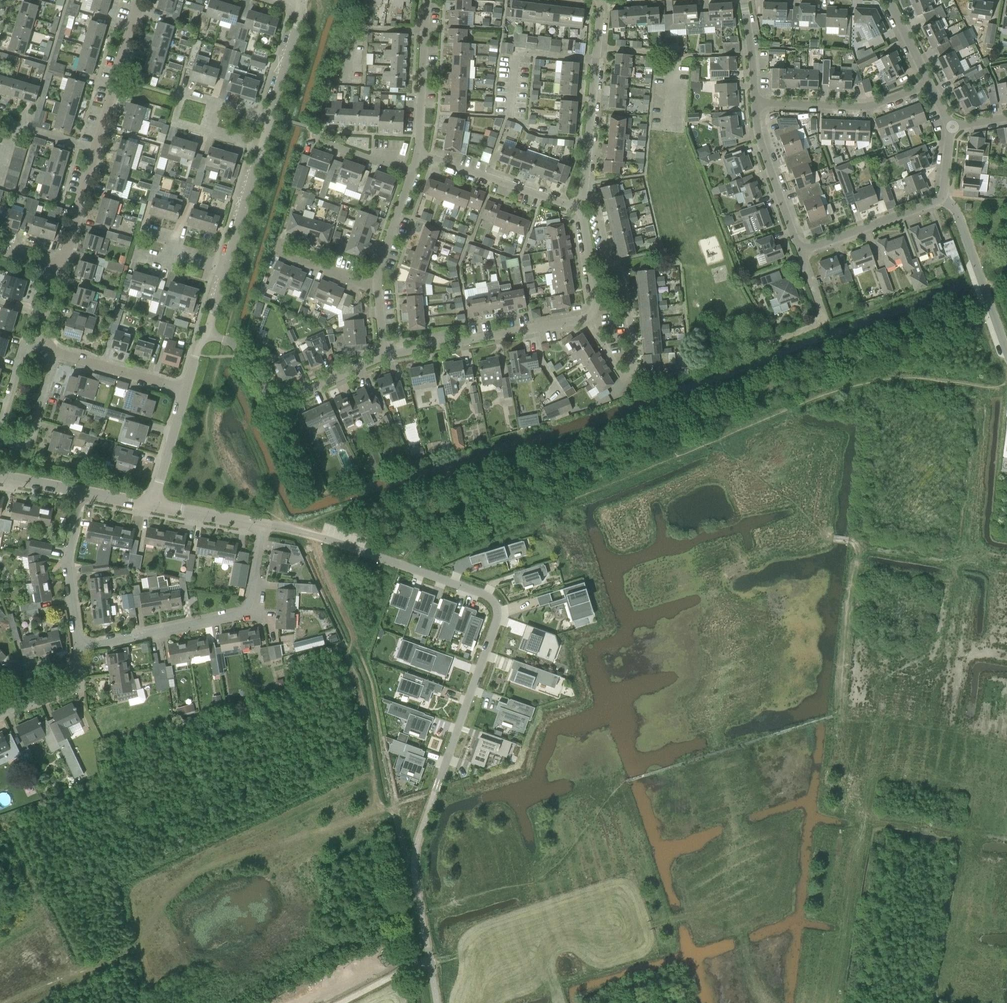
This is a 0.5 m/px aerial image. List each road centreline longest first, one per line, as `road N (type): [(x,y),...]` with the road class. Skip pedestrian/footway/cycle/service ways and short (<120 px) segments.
road 1 (residential): [(263,525),(350,546),(493,601),(496,624),(441,774)]
road 2 (residential): [(586,317),(619,372),(632,371),(624,294),(595,198),(583,194)]
road 3 (residential): [(79,648),(241,614),(263,525)]
road 4 (residential): [(207,334),(238,345),(276,405),(386,355)]
road 5 (residential): [(261,146),(174,121),(183,91),(270,116)]
road 6 (residential): [(386,355),(586,317)]
road 7 (residential): [(583,194),(601,0)]
road 8 (residential): [(755,103),(869,108),(929,85)]
road 9 (residential): [(580,209),(418,155)]
road 10 (residential): [(941,198),(959,219),(1006,352)]
road 11 (residential): [(95,151),(140,0)]
road 12 (residential): [(800,253),(762,148),(755,103)]
road 13 (residential): [(79,648),(70,552),(80,493)]
road 14 (residential): [(418,155),(426,0)]
road 15 (residential): [(800,253),(941,198)]
road 16 (residential): [(187,389),(56,352)]
road 17 (residential): [(769,342),(825,323),(800,253)]
road 18 (unclassified): [(226,267),(261,146)]
road 19 (residential): [(56,352),(29,442),(0,432)]
road 20 (unclassified): [(151,505),(187,389)]
road 21 (residential): [(60,267),(95,151)]

